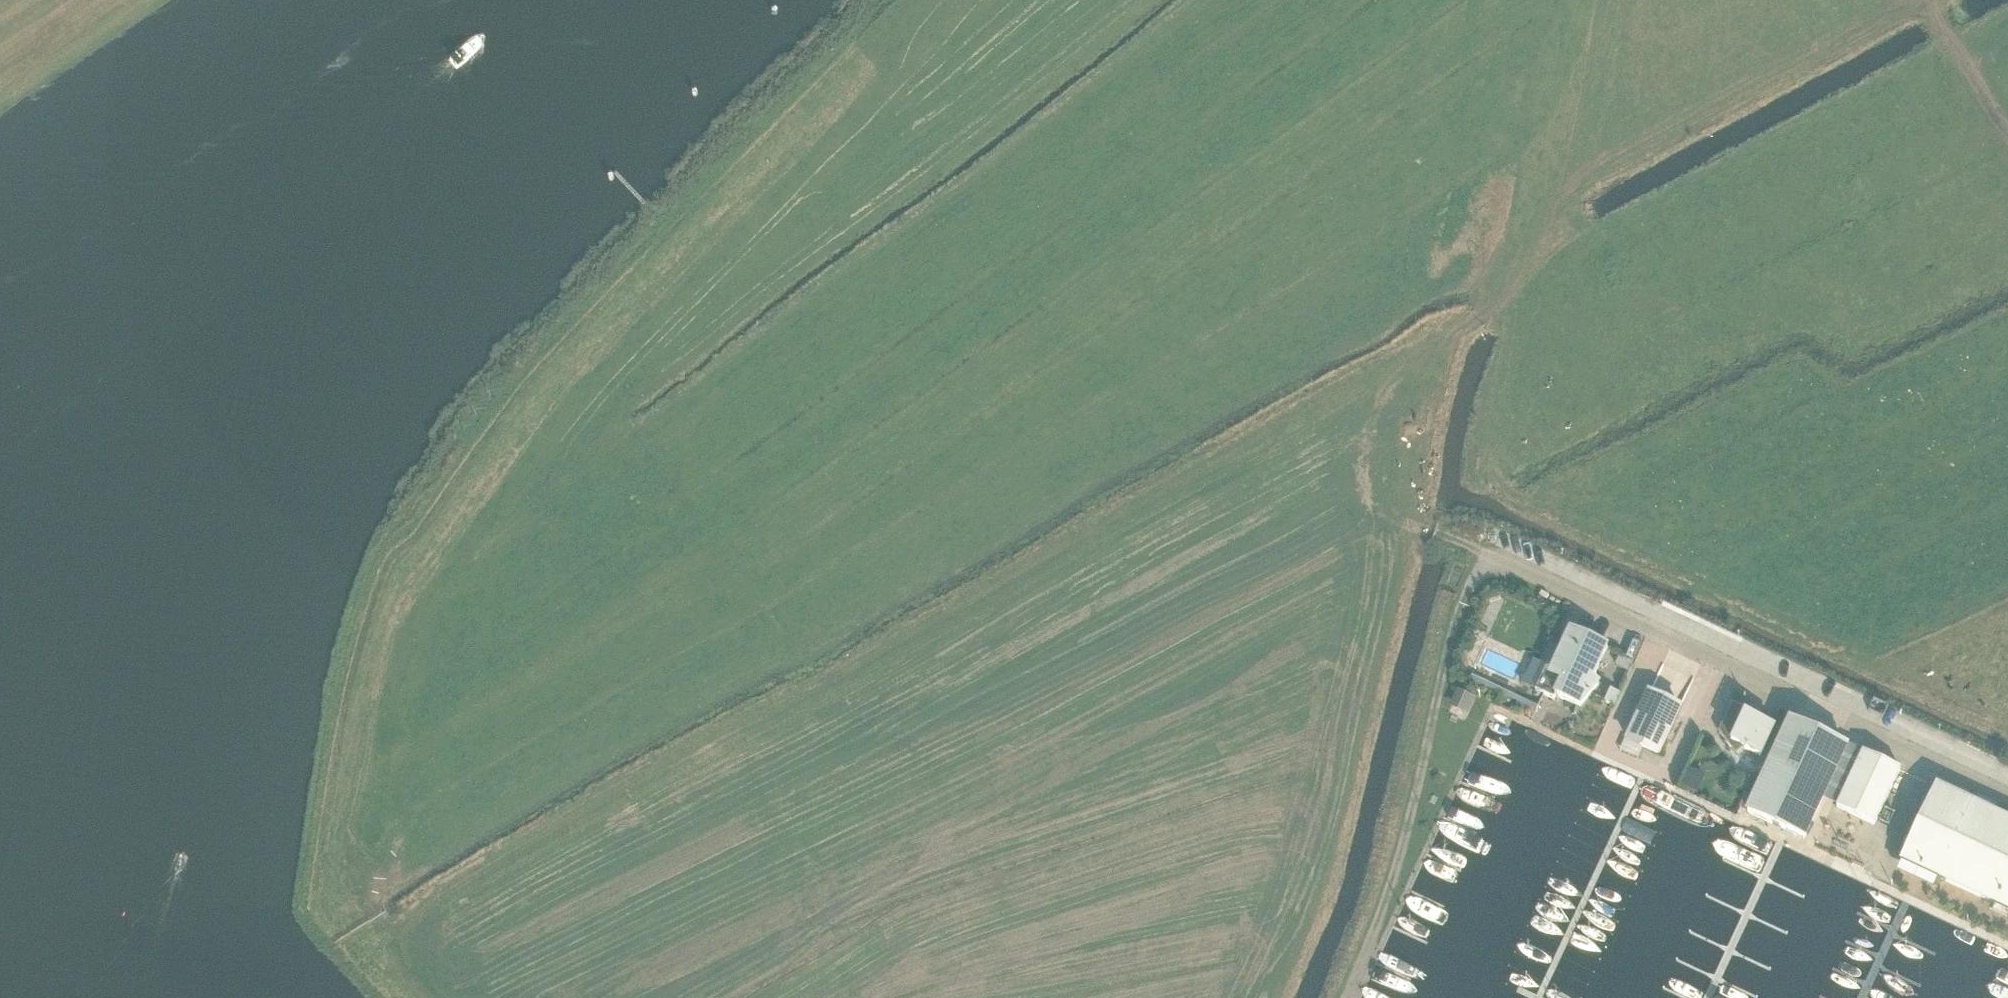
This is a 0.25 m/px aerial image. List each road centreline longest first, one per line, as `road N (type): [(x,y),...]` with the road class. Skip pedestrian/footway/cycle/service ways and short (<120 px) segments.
road 1 (unclassified): [(1352,997),(1411,840),(1465,610),(1476,581),(1510,569),(2007,800)]

